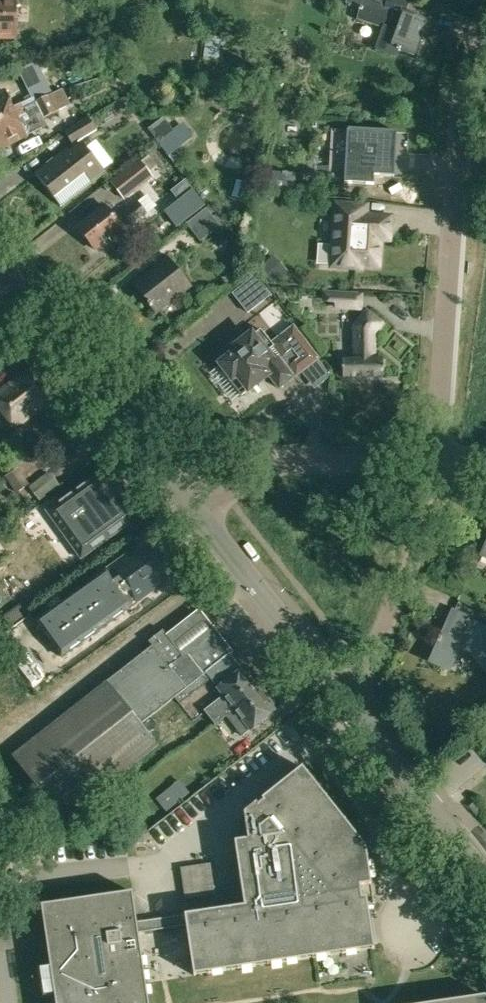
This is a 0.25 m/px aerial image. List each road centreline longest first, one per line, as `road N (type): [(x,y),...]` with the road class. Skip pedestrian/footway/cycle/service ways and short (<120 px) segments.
road 1 (residential): [(437,463),(458,111),(485,24)]
road 2 (tertiary): [(195,511),(54,325),(0,282)]
road 3 (residential): [(353,708),(434,506),(437,463)]
road 4 (tertiary): [(353,708),(195,511)]
road 5 (residential): [(195,511),(276,469),(437,463)]
road 6 (tertiary): [(485,877),(353,708)]

